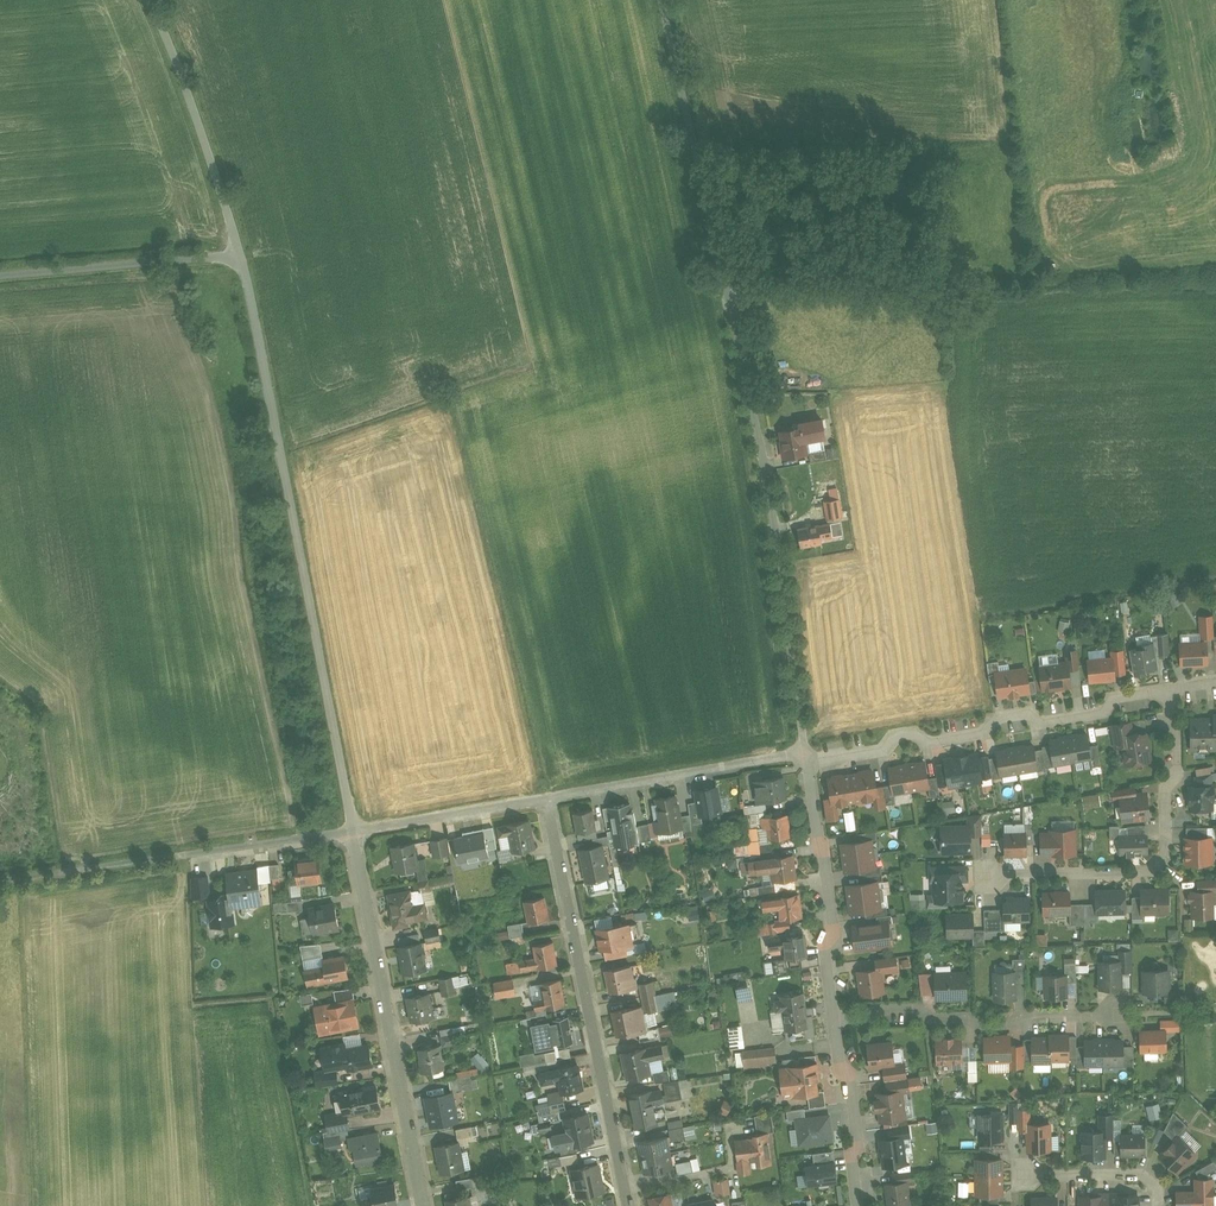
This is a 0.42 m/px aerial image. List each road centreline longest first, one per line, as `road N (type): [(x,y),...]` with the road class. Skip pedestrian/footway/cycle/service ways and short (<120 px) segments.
road 1 (residential): [(661,0),(779,536),(806,754)]
road 2 (residential): [(353,830),(246,257)]
road 3 (residential): [(548,799),(630,1205)]
road 4 (residential): [(806,754),(888,749),(915,734),(934,743),(989,733),(998,720),(1029,716),(1041,725),(1107,714),(1117,700),(1170,693)]
road 5 (residential): [(424,1205),(353,830)]
road 6 (residential): [(0,884),(353,830)]
road 7 (residential): [(988,876),(1166,869),(1170,693)]
road 8 (residential): [(1121,1019),(1071,1013),(981,1025),(931,1019),(920,1008),(840,1019)]
road 9 (residential): [(246,257),(154,0)]
road 10 (residential): [(806,754),(840,1019)]
road 11 (residential): [(548,799),(806,754)]
road 12 (unclassified): [(0,277),(246,257)]
road 13 (track): [(728,298),(751,290),(956,286)]
road 14 (residential): [(353,830),(548,799)]
road 15 (residential): [(840,1019),(866,1205)]
road 16 (residential): [(1024,1177),(1141,1176),(1159,1191),(1160,1205)]

